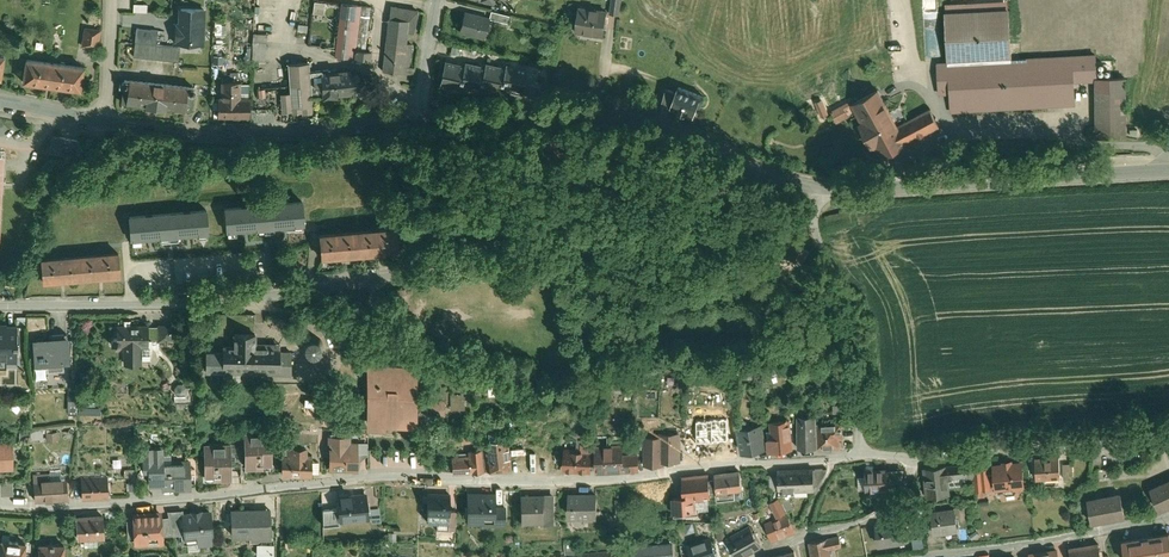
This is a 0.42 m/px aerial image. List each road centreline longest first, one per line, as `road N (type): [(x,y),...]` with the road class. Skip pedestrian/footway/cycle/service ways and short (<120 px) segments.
road 1 (residential): [(0,499),(55,503),(386,469),(615,470),(862,444)]
road 2 (residential): [(0,306),(240,302),(809,217)]
road 3 (residential): [(416,127),(620,121),(815,190)]
road 4 (residential): [(815,190),(1159,175)]
road 5 (residential): [(837,556),(1168,501)]
road 6 (residential): [(100,126),(270,140),(416,127)]
road 7 (residential): [(862,444),(912,452),(1168,427)]
road 8 (residential): [(862,444),(848,313),(809,217)]
road 9 (residential): [(436,0),(416,127)]
road 10 (residential): [(100,126),(110,0)]

